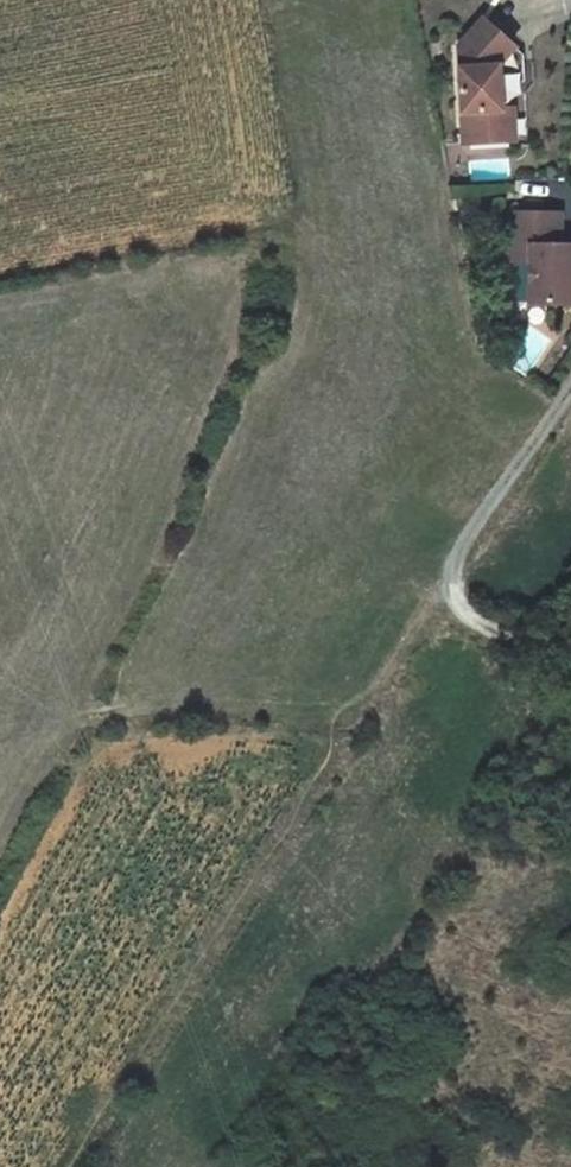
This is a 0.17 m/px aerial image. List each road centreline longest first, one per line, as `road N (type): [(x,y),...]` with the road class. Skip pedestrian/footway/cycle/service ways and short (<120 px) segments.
road 1 (residential): [(570,390),(452,571)]

